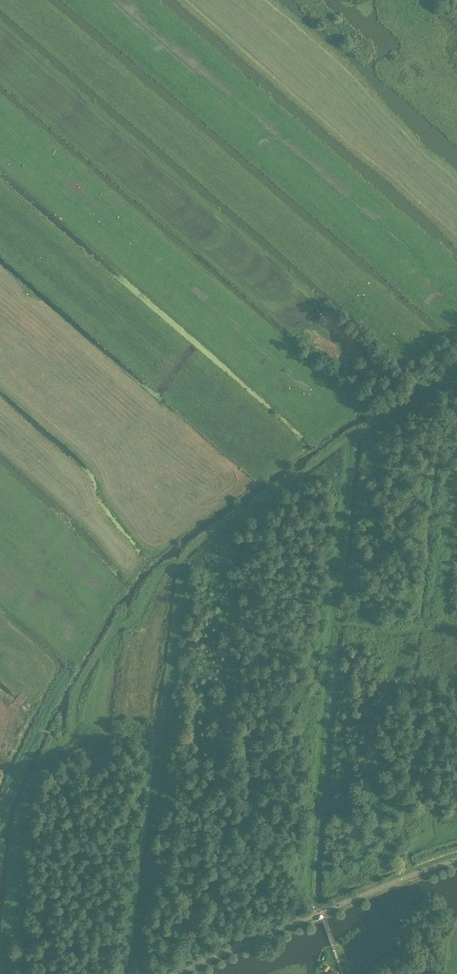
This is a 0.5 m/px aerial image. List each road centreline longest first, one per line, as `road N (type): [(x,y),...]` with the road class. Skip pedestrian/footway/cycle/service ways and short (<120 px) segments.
road 1 (track): [(350,437),(310,877),(320,911)]
road 2 (track): [(332,623),(456,628)]

